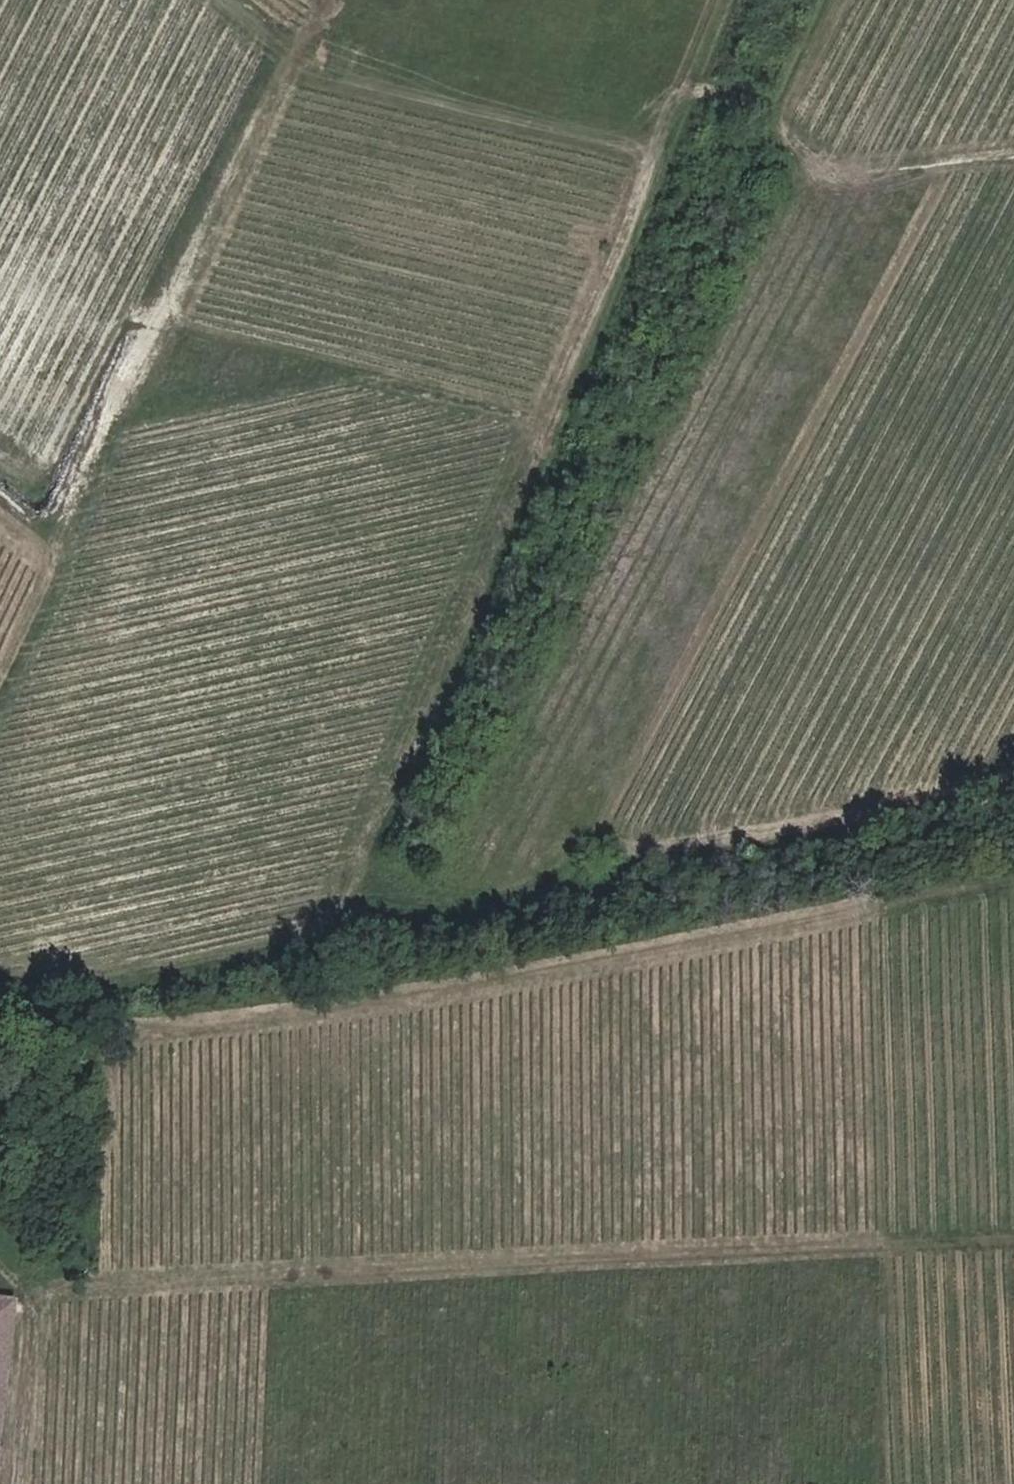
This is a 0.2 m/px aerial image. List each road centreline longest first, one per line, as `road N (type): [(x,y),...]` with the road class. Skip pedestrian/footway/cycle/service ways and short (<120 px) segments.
road 1 (track): [(1013,766),(979,785),(711,830),(565,882),(410,895),(367,871),(728,0)]

